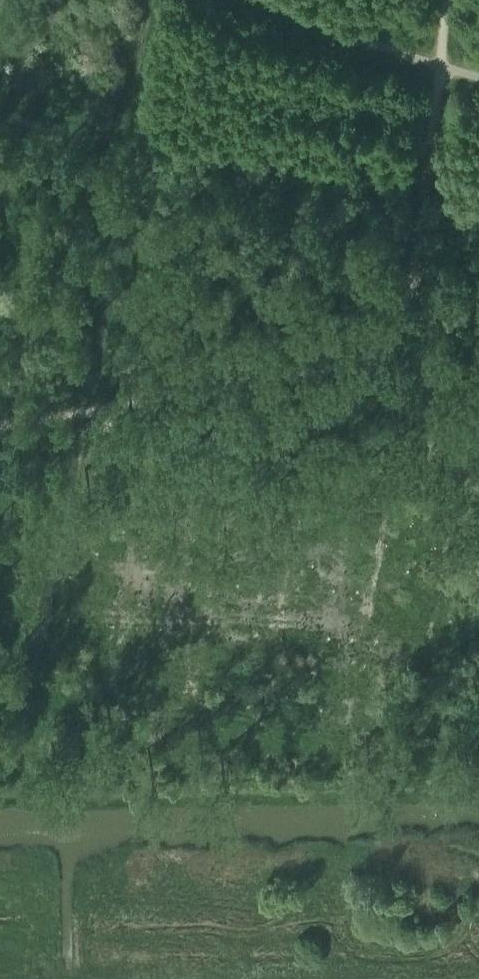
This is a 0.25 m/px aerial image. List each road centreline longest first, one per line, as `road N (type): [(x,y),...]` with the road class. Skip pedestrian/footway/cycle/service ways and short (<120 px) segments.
road 1 (track): [(437,64),(402,358),(0,427)]
road 2 (track): [(478,784),(0,789)]

